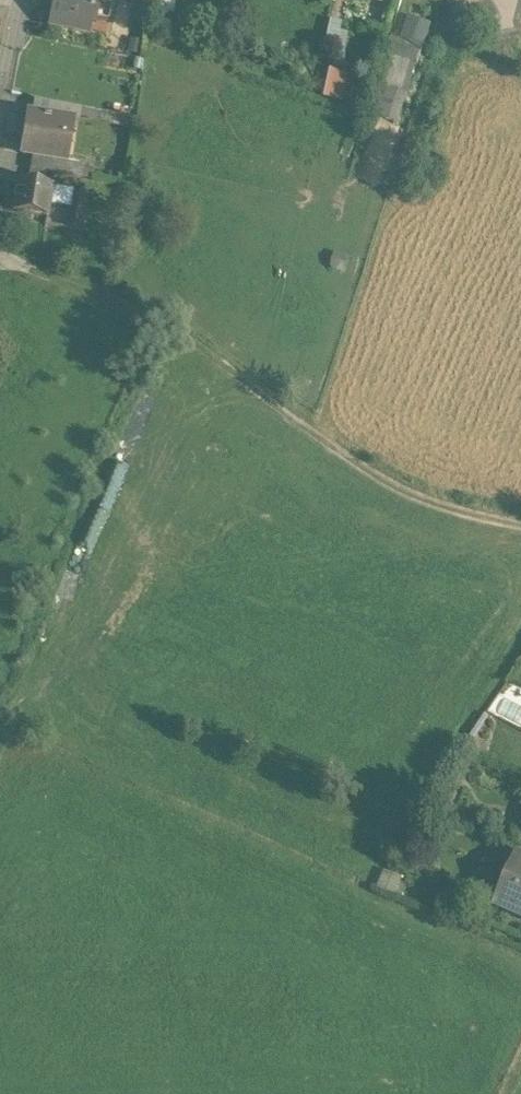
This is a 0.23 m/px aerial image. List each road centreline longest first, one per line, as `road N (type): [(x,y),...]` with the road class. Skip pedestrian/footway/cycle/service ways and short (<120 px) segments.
road 1 (track): [(40,277),(171,326),(425,503),(520,532)]
road 2 (residential): [(22,0),(0,120)]

